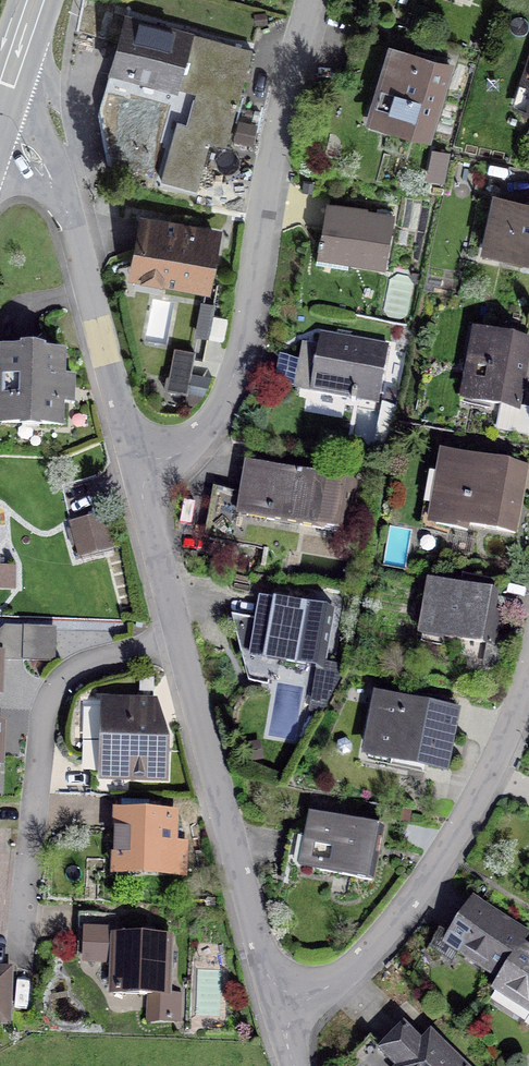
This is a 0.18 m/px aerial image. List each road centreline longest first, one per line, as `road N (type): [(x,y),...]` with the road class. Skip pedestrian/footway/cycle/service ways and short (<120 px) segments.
road 1 (residential): [(138,473),(189,449),(229,393),(314,0)]
road 2 (residential): [(528,667),(508,730),(456,832),(379,940),(331,986),(277,1011)]
road 3 (residential): [(181,641),(85,665),(58,688),(45,722),(21,959)]
road 4 (residential): [(181,641),(277,1011)]
road 5 (residential): [(0,130),(39,160),(71,206),(138,473)]
road 6 (residential): [(138,473),(181,641)]

